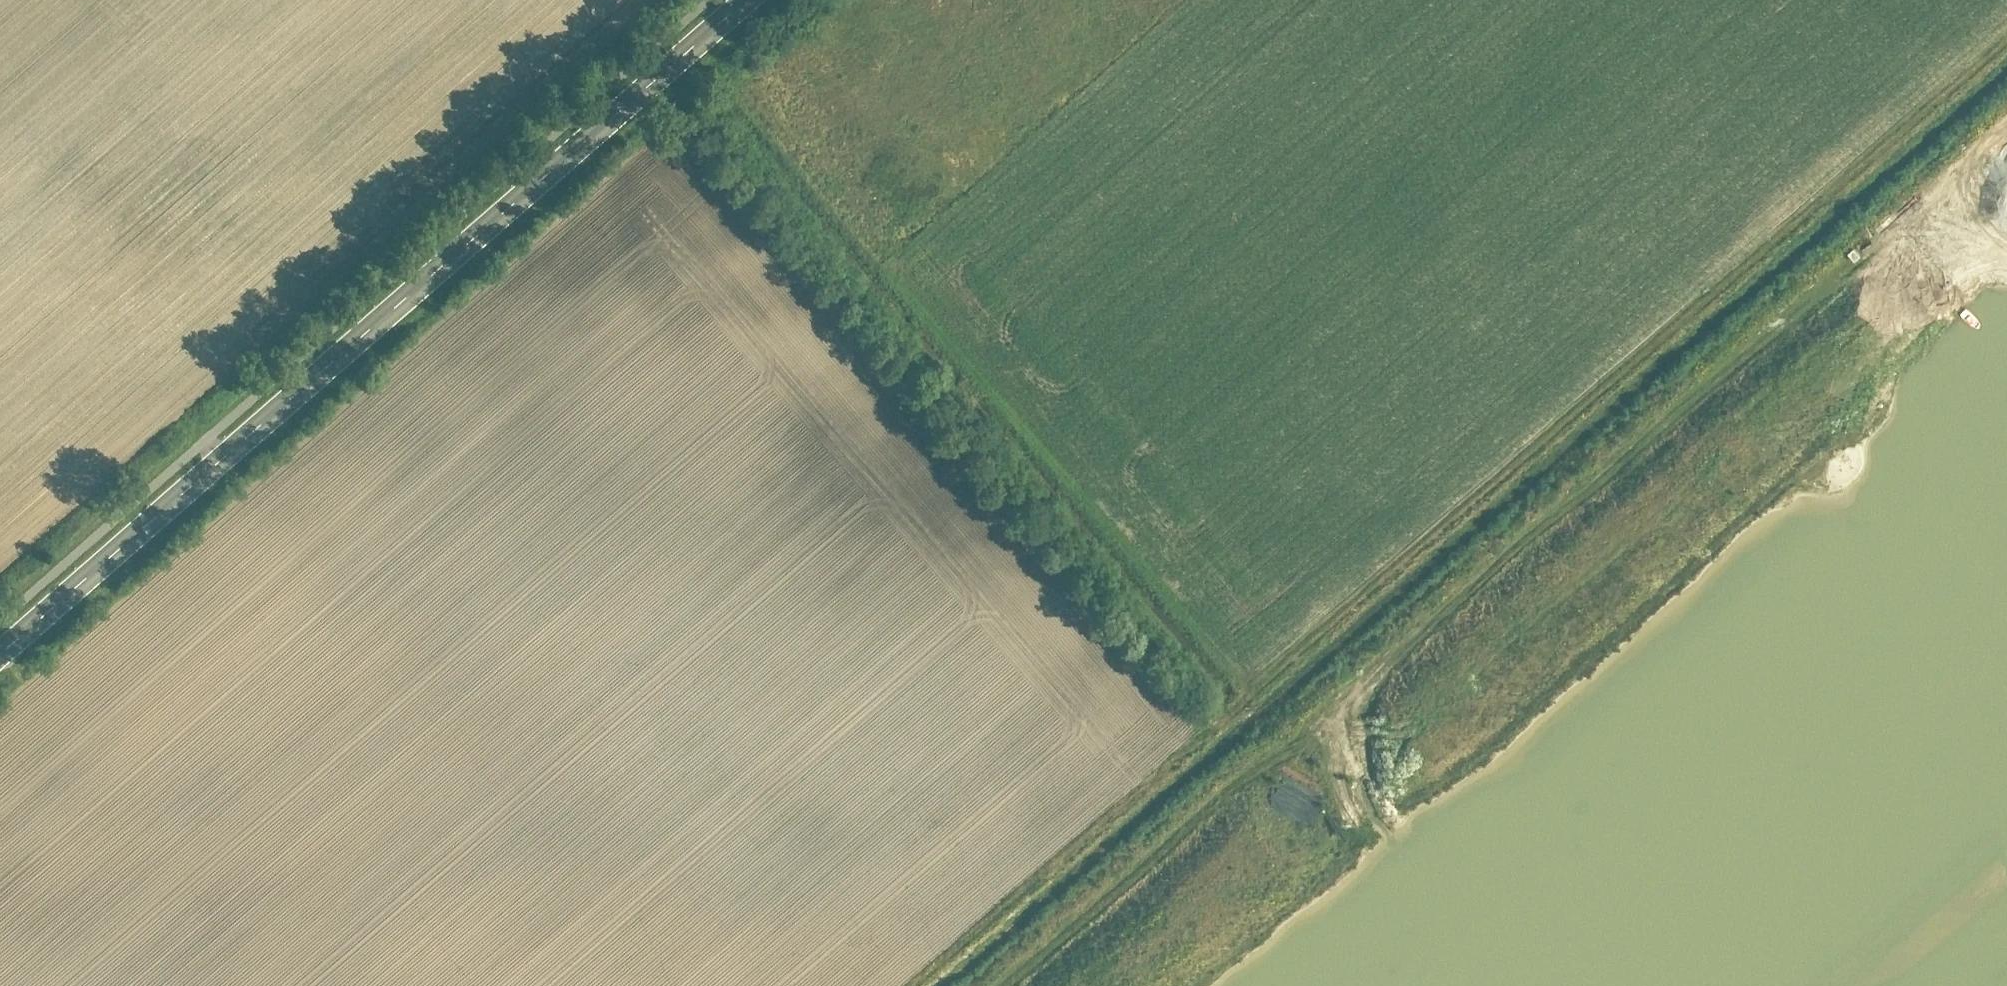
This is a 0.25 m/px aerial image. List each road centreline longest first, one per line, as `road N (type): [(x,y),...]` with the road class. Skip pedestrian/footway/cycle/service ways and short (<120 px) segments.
road 1 (tertiary): [(0,659),(752,0)]

